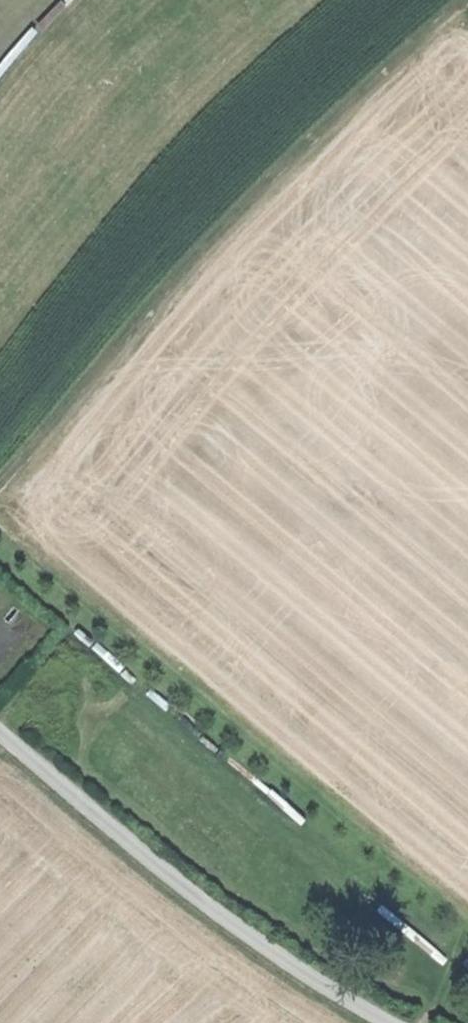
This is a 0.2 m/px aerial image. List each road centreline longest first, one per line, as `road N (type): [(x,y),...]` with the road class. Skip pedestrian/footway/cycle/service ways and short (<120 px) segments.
road 1 (track): [(0,486),(364,83),(467,0)]
road 2 (track): [(0,732),(151,869),(369,1022)]

